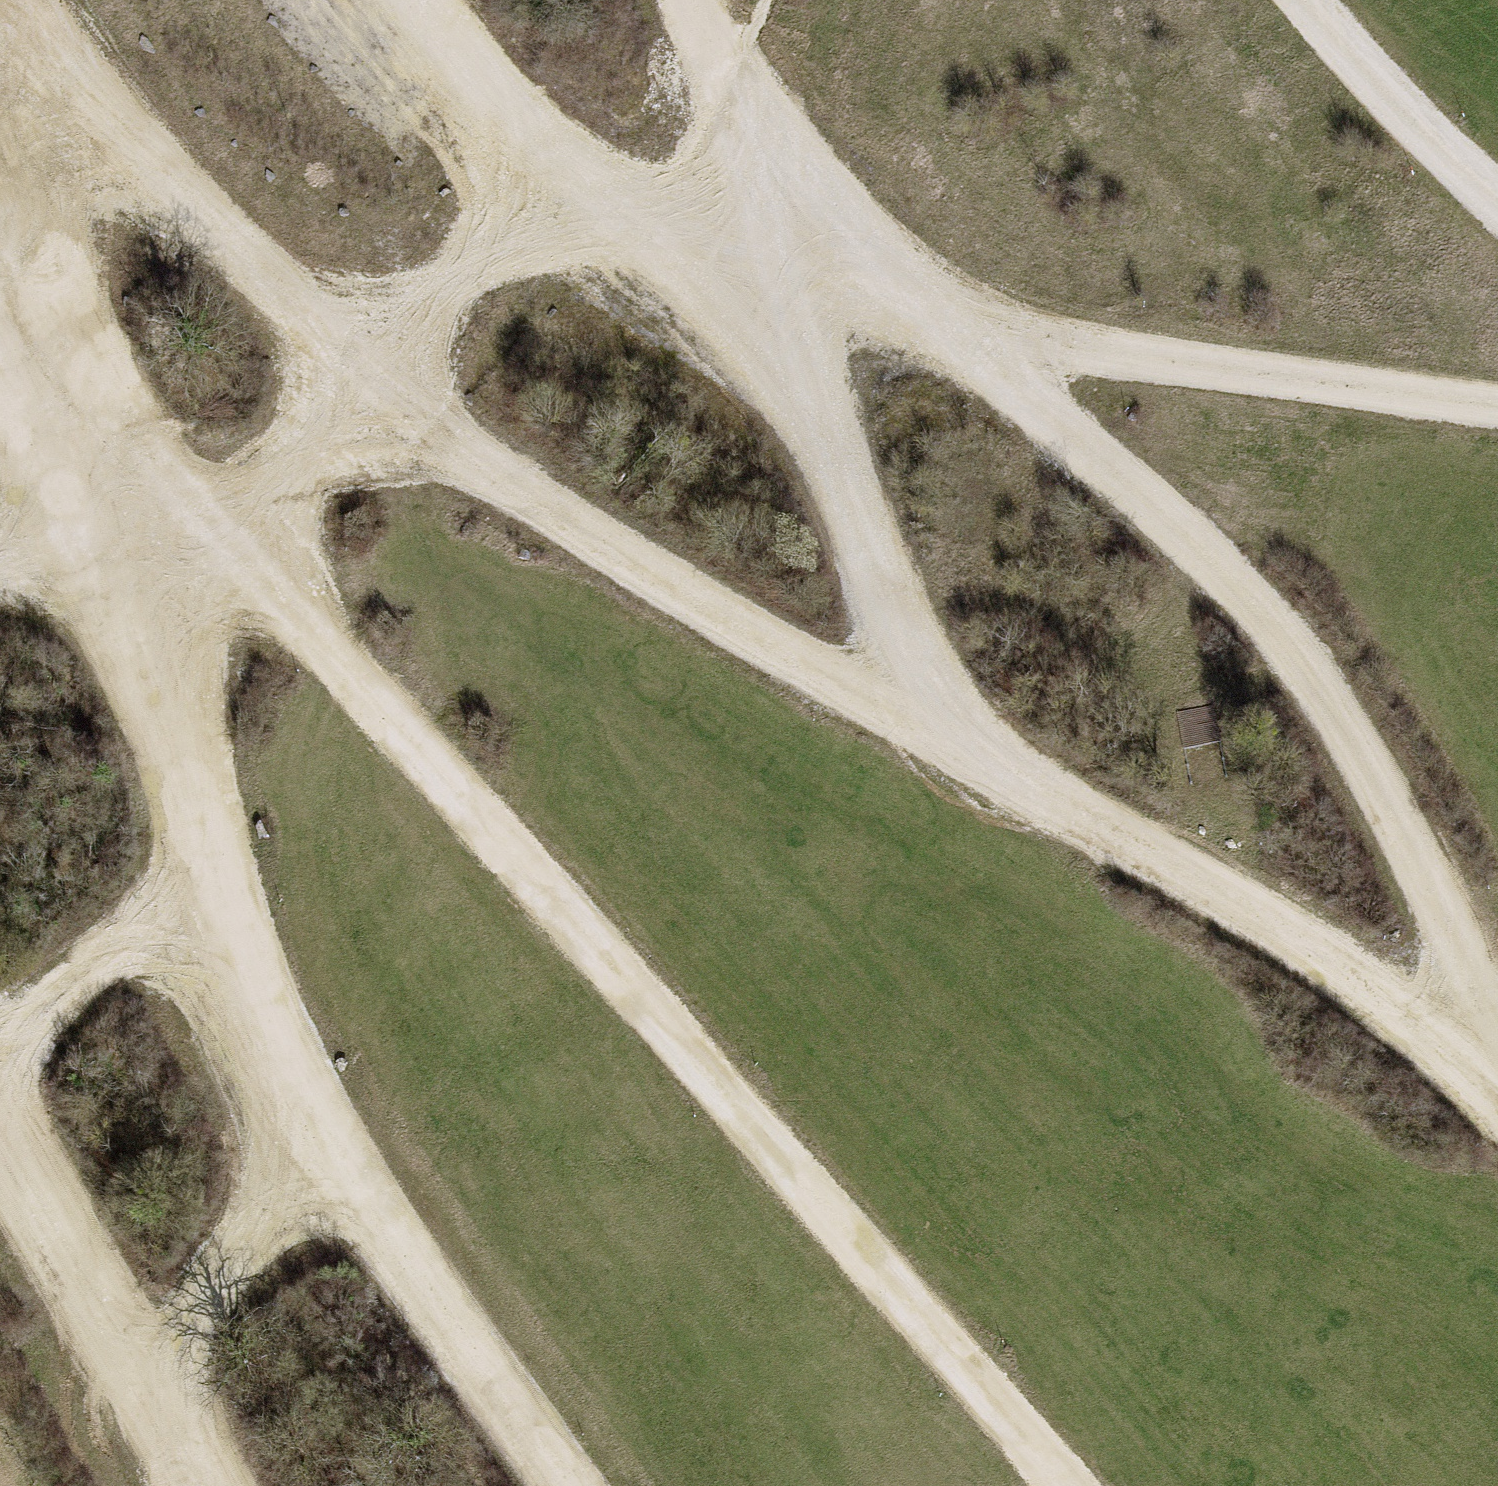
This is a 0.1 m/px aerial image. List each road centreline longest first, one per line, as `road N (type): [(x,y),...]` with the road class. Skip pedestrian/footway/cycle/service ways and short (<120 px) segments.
road 1 (track): [(359,359),(459,450),(932,730),(766,274),(539,205)]
road 2 (track): [(0,246),(164,656),(214,883),(269,1045),(324,1160),(568,1485)]
road 3 (track): [(233,542),(1064,1485)]
road 4 (track): [(686,0),(766,274),(993,347),(1497,407)]
road 5 (track): [(1019,350),(1057,428),(1228,577),(1328,701),(1429,880),(1497,1082)]
road 6 (track): [(1497,1083),(1257,920),(932,730)]
road 7 (track): [(412,0),(539,205),(359,359)]
road 8 (track): [(0,52),(359,359)]
road 9 (track): [(196,1485),(0,1135)]
road 10 (track): [(144,1383),(227,1266),(324,1160)]
road 11 (track): [(1497,202),(1302,0)]
road 12 (track): [(214,883),(0,1040)]
road 13 (track): [(359,359),(233,542)]
road 14 (track): [(98,477),(233,542)]
road 15 (track): [(233,542),(164,656)]

